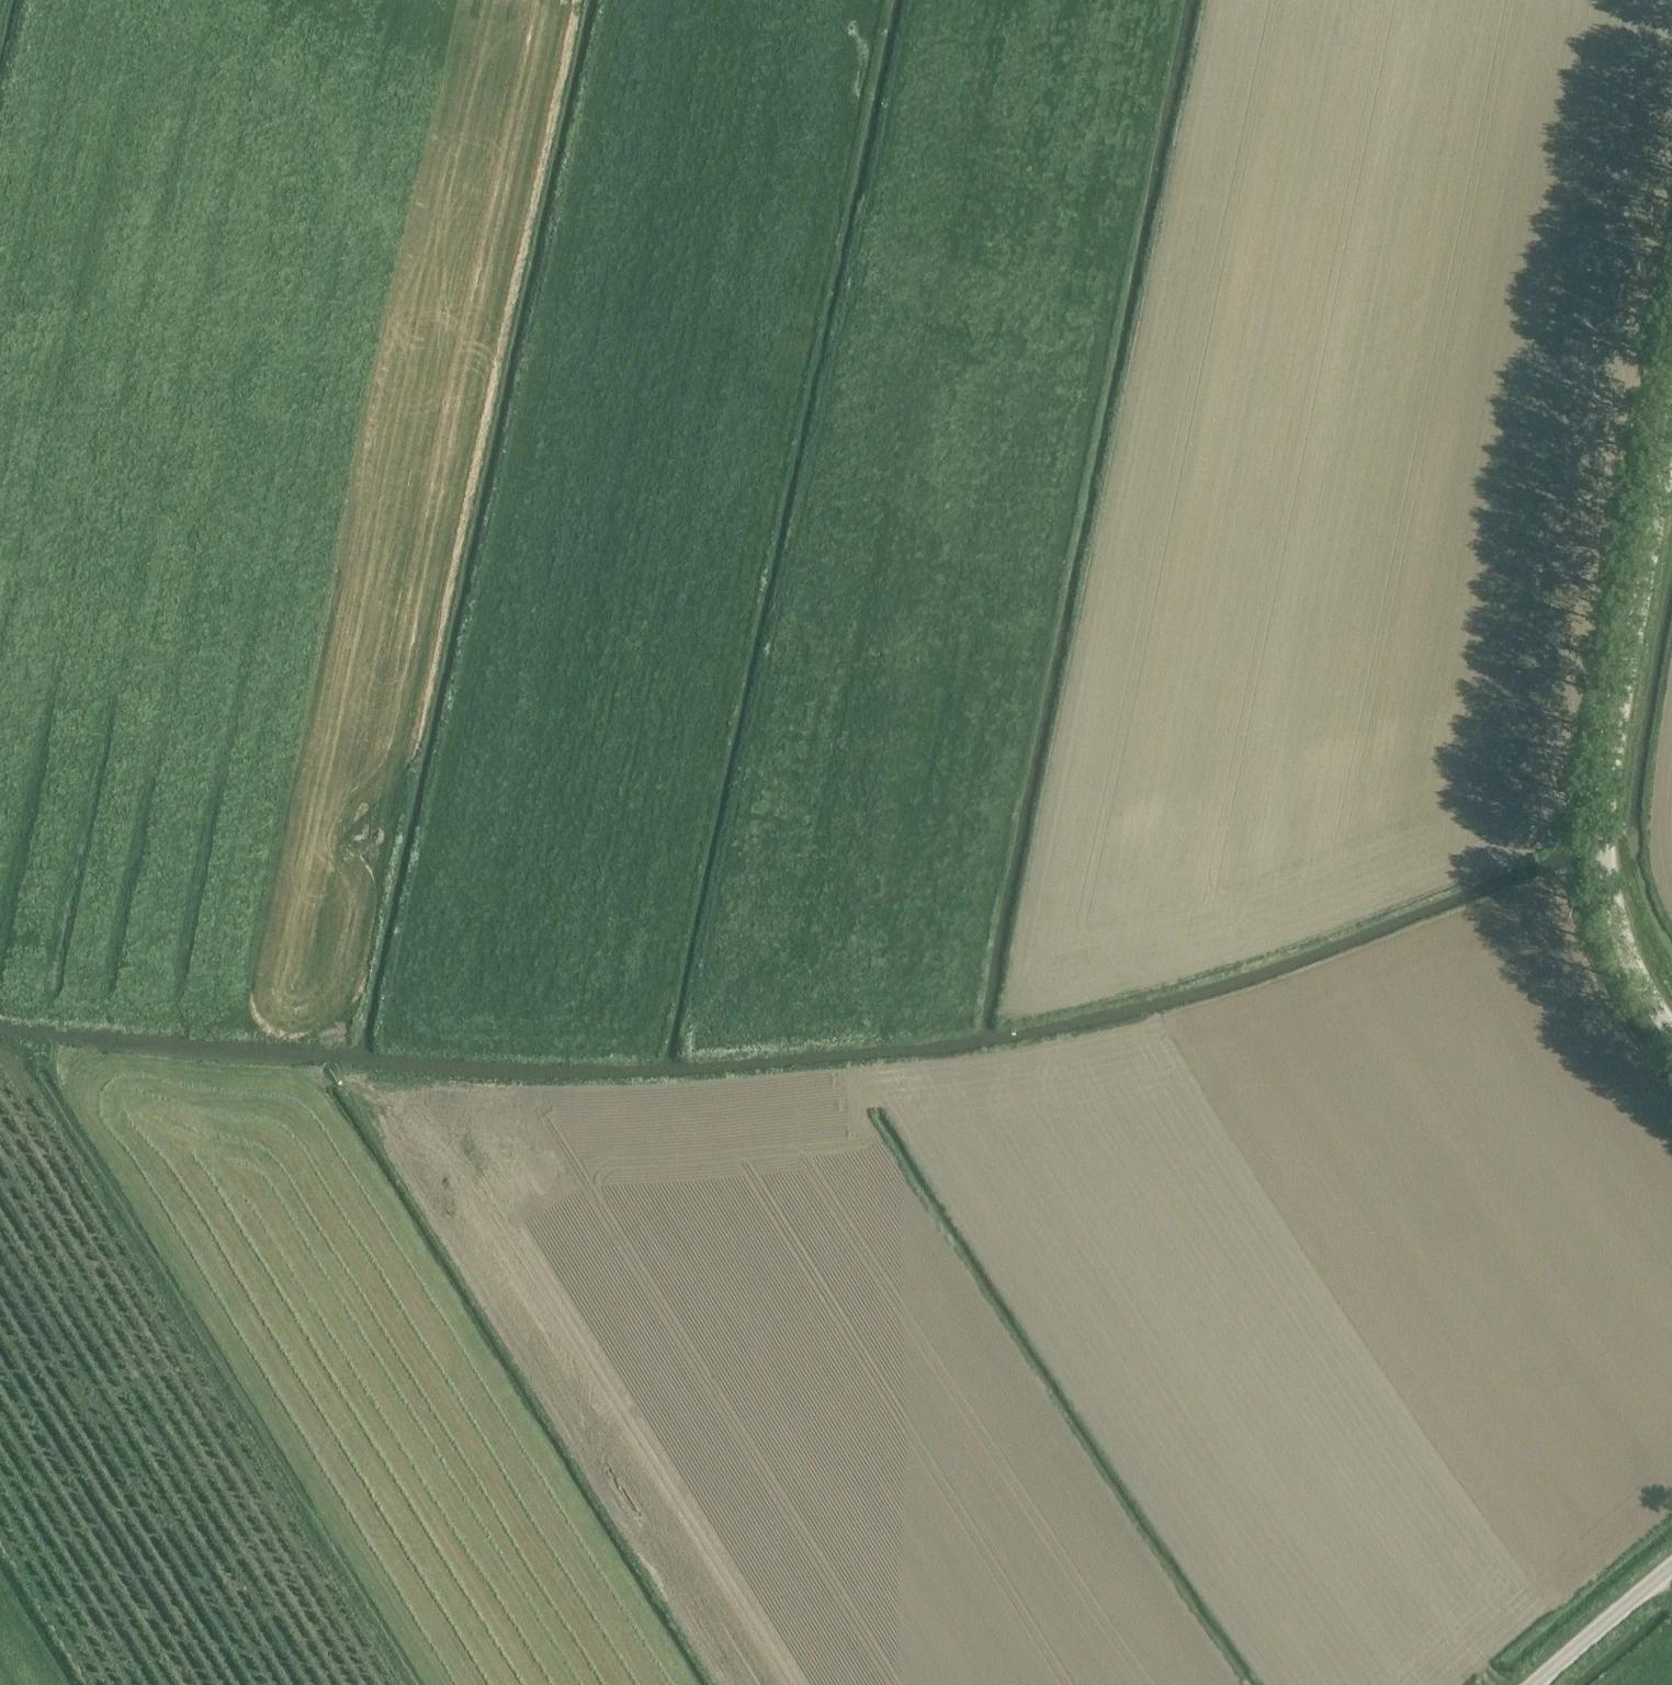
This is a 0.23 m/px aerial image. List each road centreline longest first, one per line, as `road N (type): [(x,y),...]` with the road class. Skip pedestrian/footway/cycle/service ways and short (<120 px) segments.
road 1 (unclassified): [(1671,1030),(1612,903),(1606,830),(1671,451)]
road 2 (unclassified): [(1532,1684),(1671,1568)]

